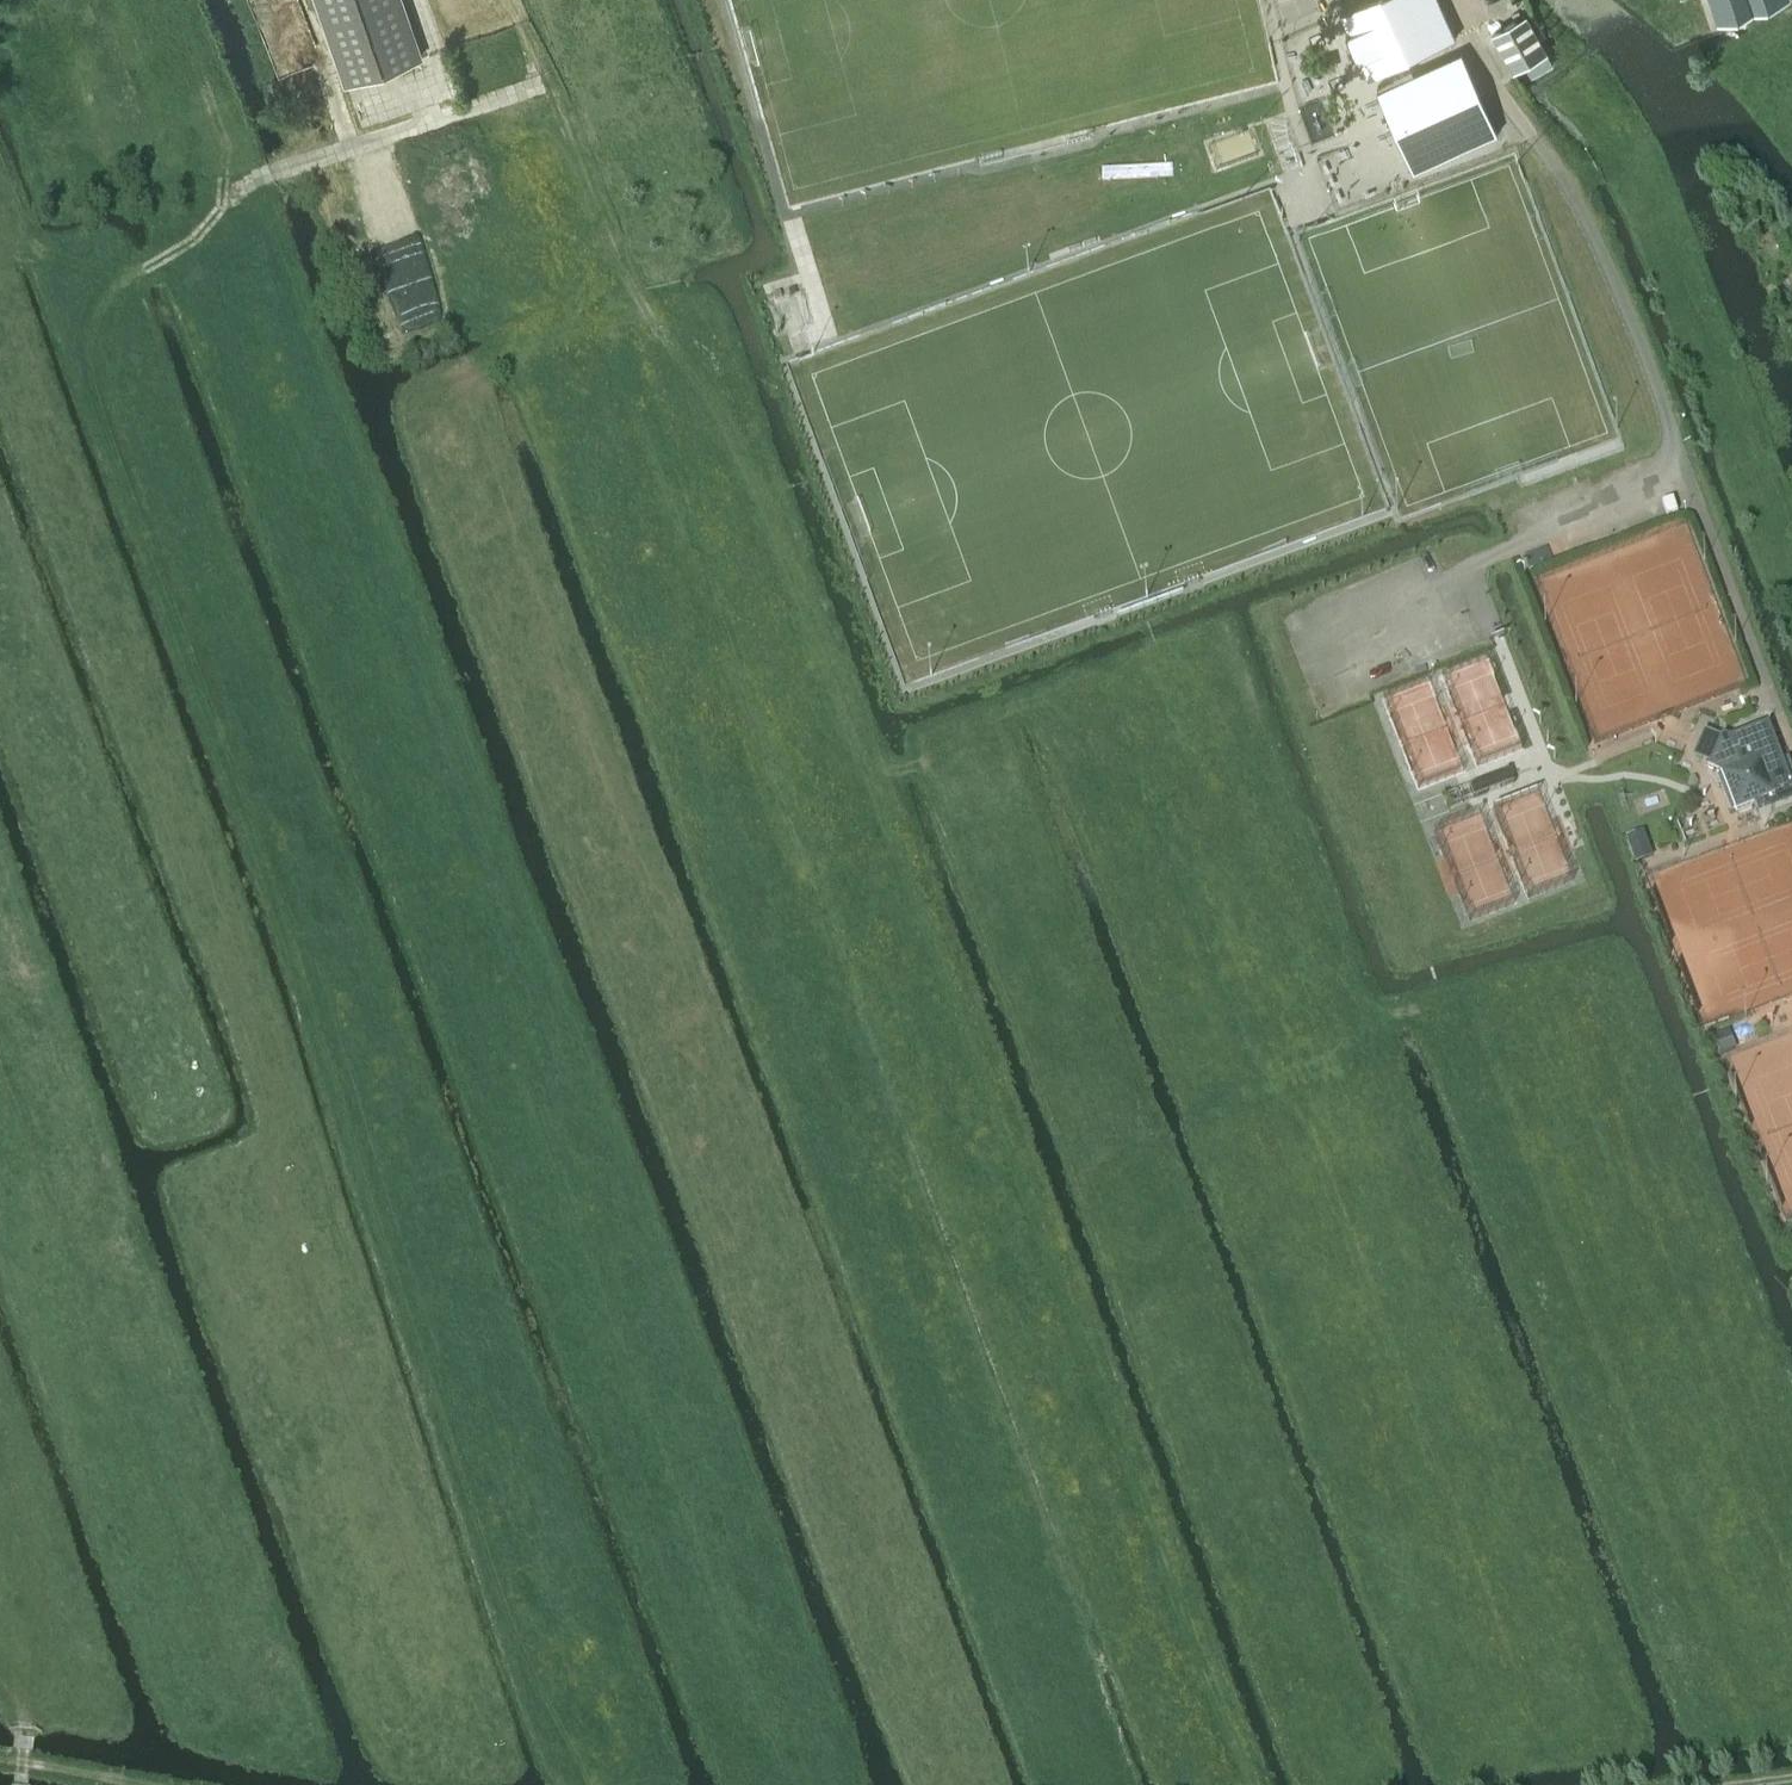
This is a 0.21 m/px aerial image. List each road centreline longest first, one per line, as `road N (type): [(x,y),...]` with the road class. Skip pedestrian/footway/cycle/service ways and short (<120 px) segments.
road 1 (track): [(130,1784),(0,1759)]

